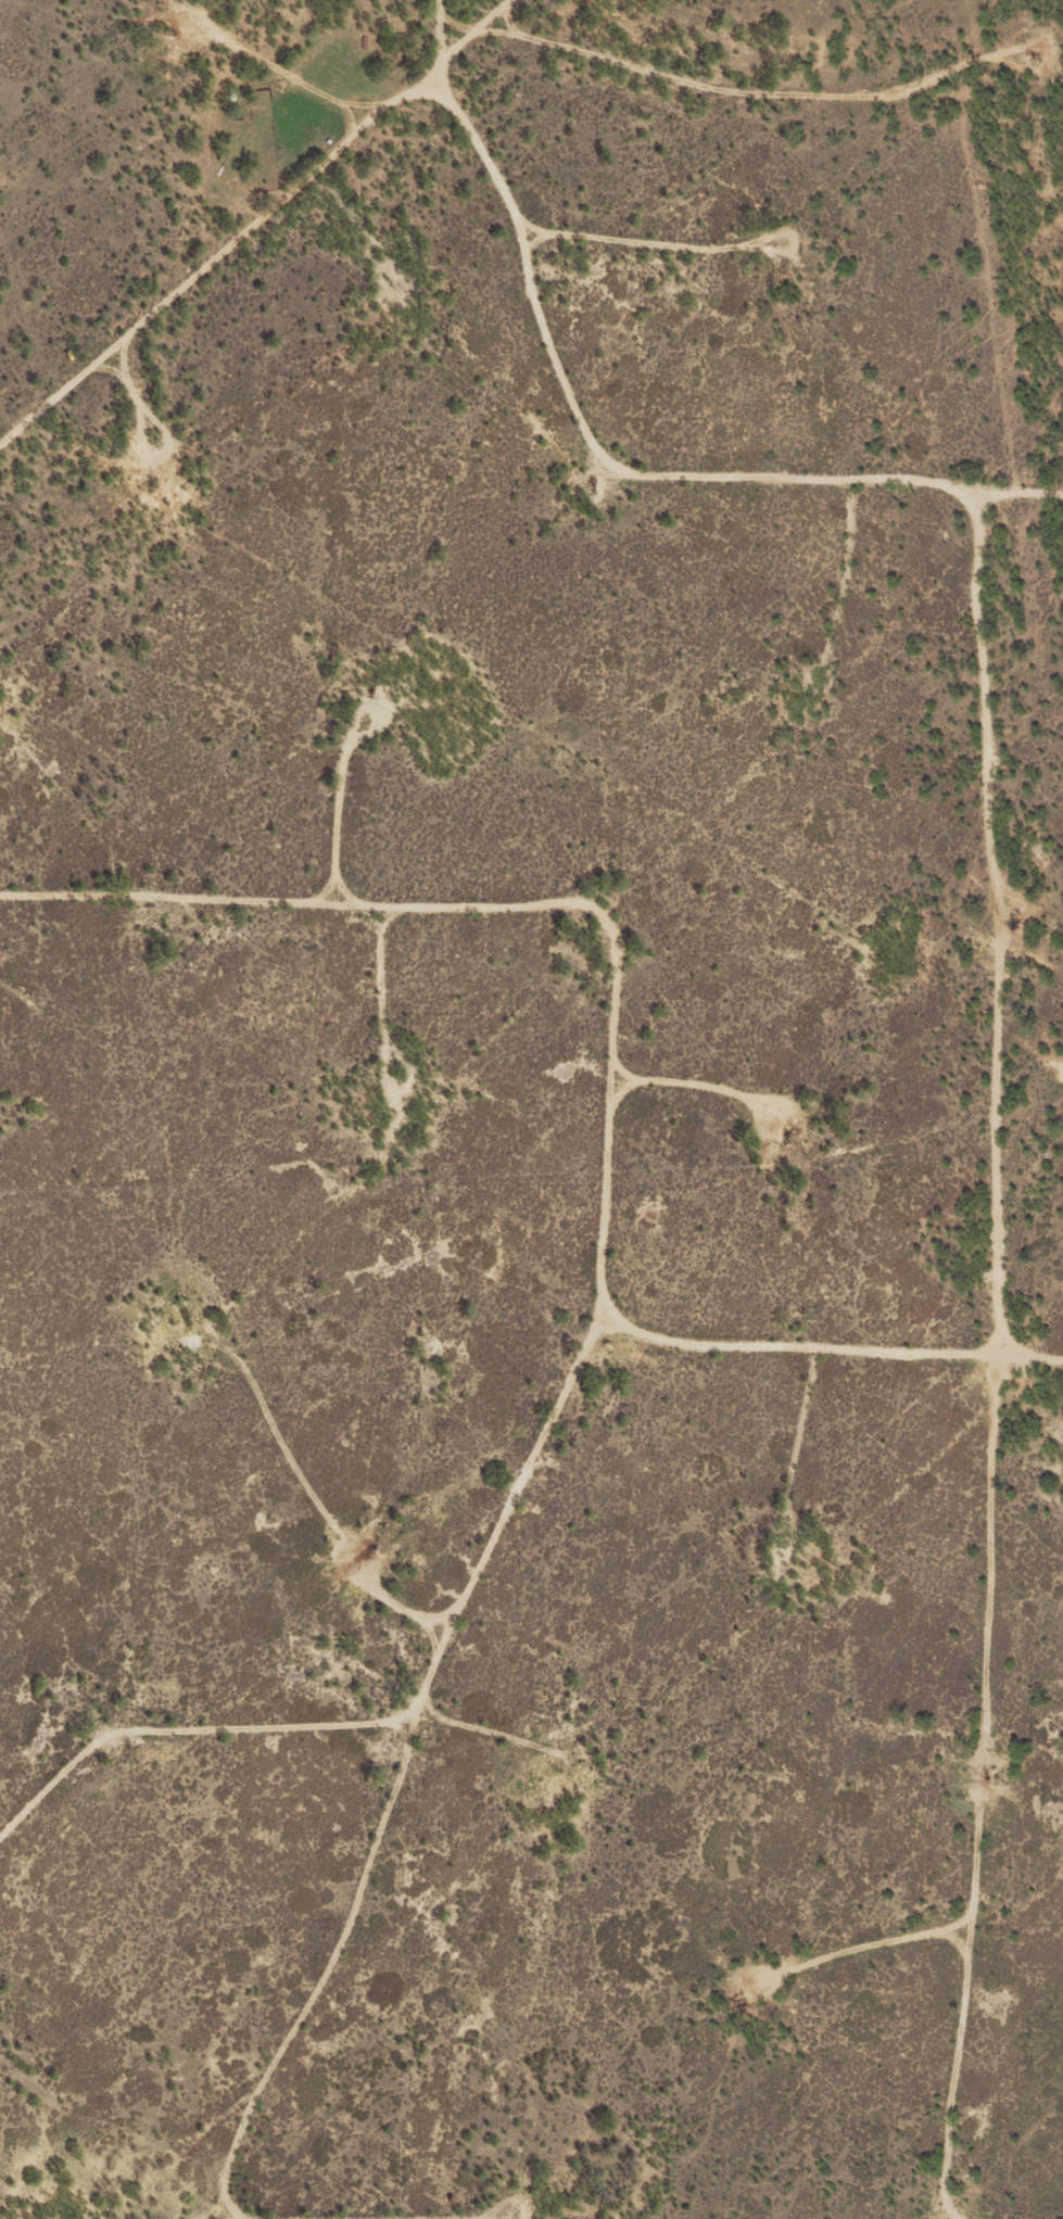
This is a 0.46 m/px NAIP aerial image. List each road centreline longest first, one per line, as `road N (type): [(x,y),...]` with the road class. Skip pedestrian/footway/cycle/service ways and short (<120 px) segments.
road 1 (track): [(1002,2218),(1035,1797),(1051,1368),(1020,527)]
road 2 (track): [(460,97),(521,147),(636,493),(653,955),(680,1351)]
road 3 (track): [(0,924),(192,933),(613,933),(696,977),(1035,988)]
road 4 (track): [(285,2218),(295,2126),(460,1736),(488,1648),(526,1593),(592,1438),(680,1351)]
road 5 (track): [(680,1351),(619,1780),(580,2204),(554,2218)]
road 6 (track): [(191,1739),(460,1736),(619,1780),(1035,1797)]
road 7 (track): [(488,1648),(466,1643),(296,1395),(230,1351),(192,933)]
road 8 (track): [(23,0),(313,91),(384,141),(460,97),(505,41),(503,0)]
road 9 (track): [(1062,56),(948,98),(773,109),(505,41)]
road 10 (track): [(0,463),(384,141)]
road 11 (track): [(1062,521),(1020,527),(1002,504),(636,493)]
road 12 (track): [(580,2204),(974,2218)]
road 13 (track): [(680,1351),(1062,1368)]

